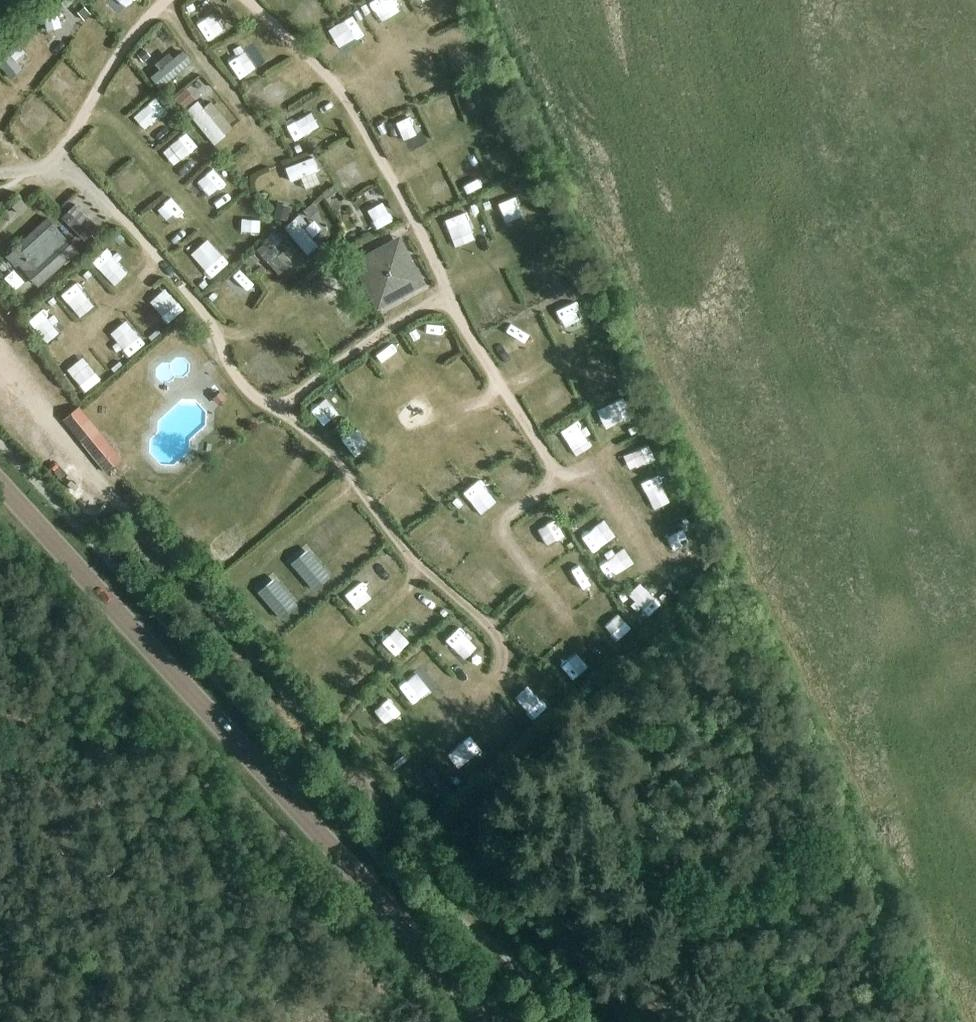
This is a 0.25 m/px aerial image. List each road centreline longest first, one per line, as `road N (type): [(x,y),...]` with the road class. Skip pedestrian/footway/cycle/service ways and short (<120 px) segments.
road 1 (track): [(251,0),(344,93),(448,295),(548,462),(547,488),(505,523),(563,613)]
road 2 (tertiary): [(491,1021),(0,484)]
road 3 (track): [(124,219),(215,320),(255,399),(326,443),(410,554),(490,625),(502,668)]
road 4 (track): [(278,407),(386,327),(448,295)]
road 5 (track): [(68,140),(138,27),(164,0)]
road 6 (track): [(0,359),(103,487)]

